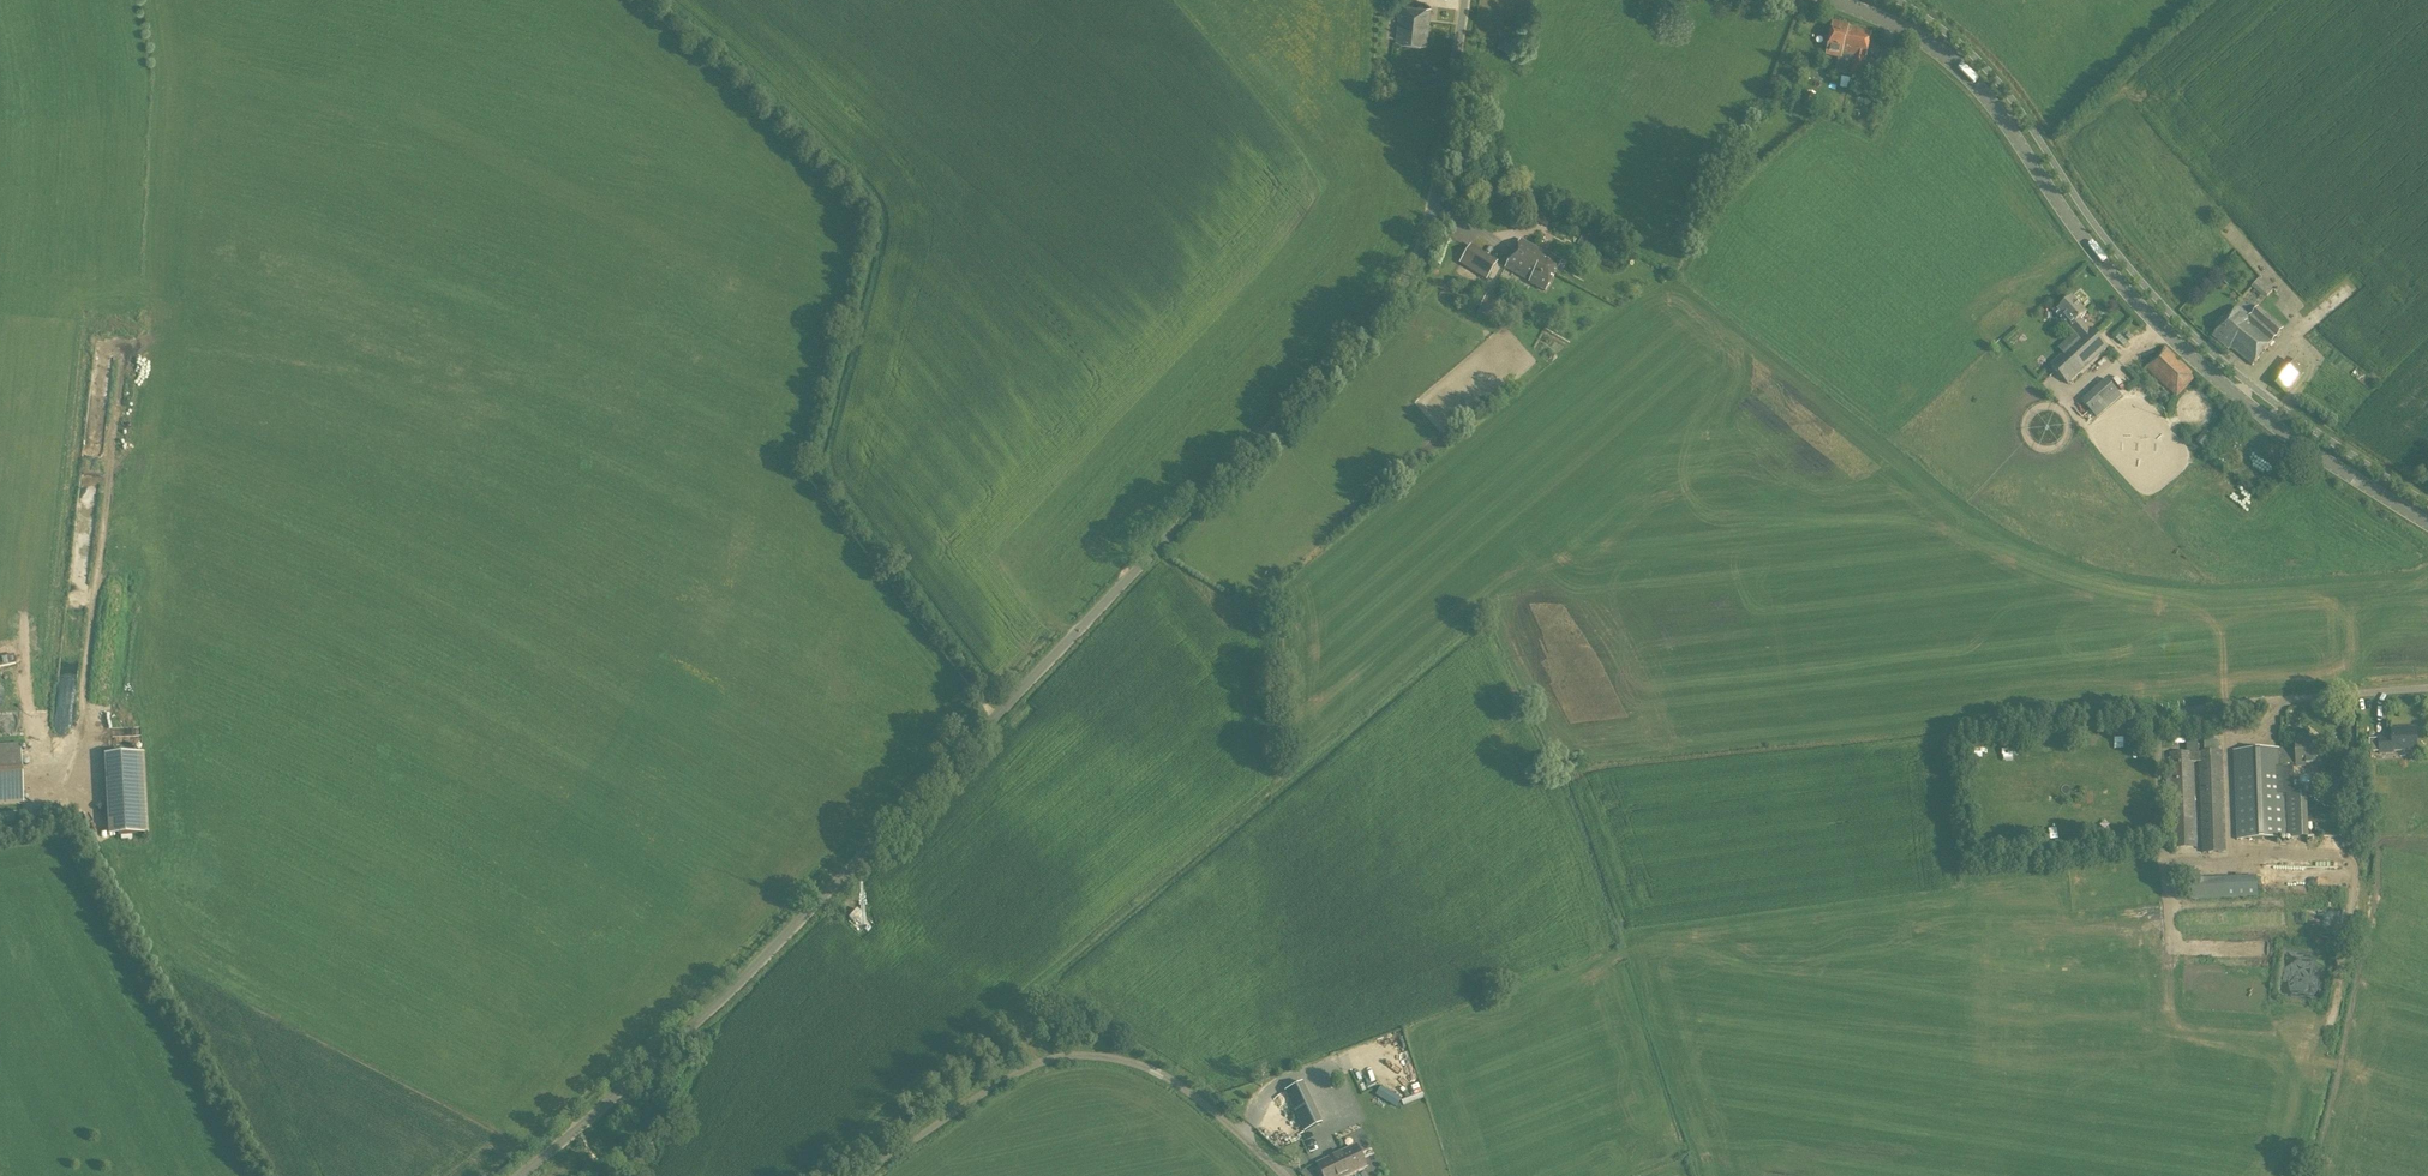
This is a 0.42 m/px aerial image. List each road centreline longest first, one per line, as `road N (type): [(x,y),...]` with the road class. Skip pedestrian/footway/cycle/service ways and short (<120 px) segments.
road 1 (unclassified): [(516,1175),(713,1008),(1383,311),(1416,262),(1429,223),(1465,0)]
road 2 (secondary): [(1835,0),(1920,39),(1961,70),(2084,241),(2185,351),(2265,420),(2427,524)]
road 3 (unclassified): [(862,1175),(1034,1063),(1084,1055),(1158,1070),(1282,1175)]

